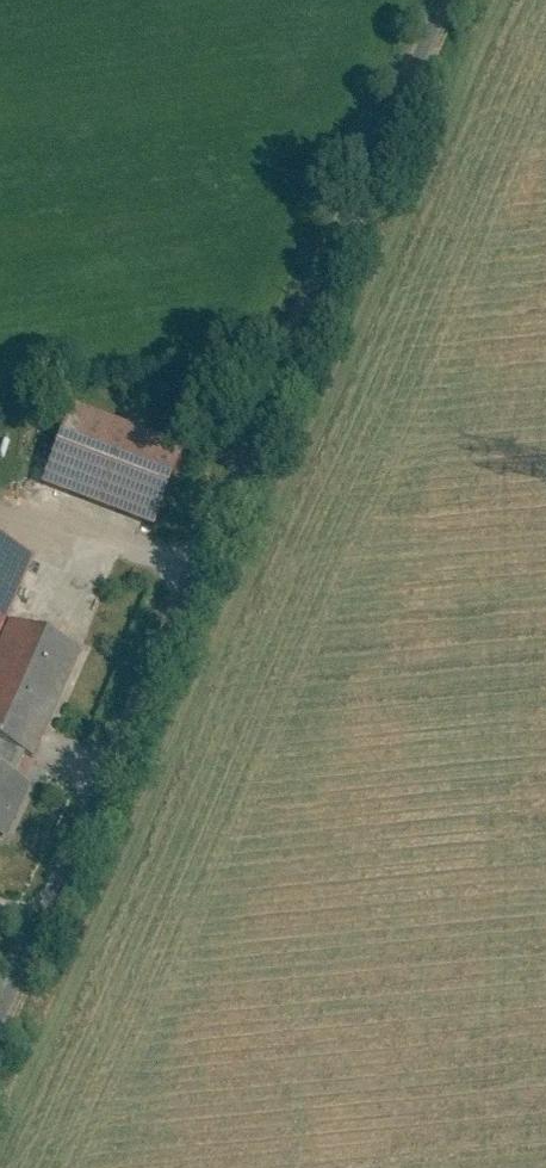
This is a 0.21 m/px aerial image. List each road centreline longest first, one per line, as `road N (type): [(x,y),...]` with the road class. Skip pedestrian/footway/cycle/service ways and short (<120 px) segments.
road 1 (unclassified): [(449,0),(0,1026)]

